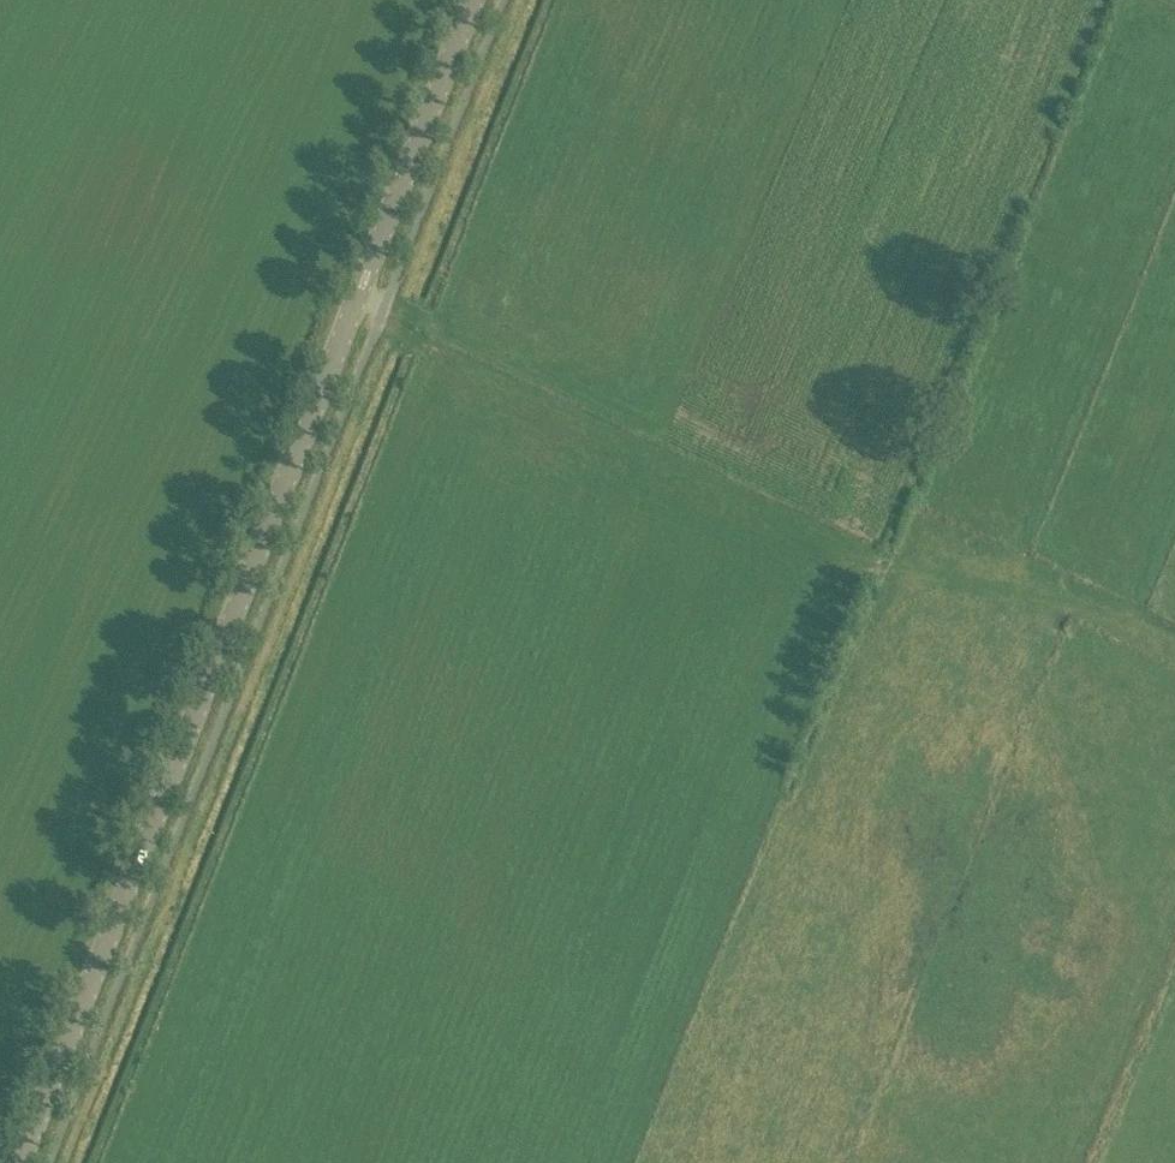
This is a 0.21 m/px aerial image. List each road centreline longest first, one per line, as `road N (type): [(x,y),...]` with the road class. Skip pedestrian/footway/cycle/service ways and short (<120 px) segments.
road 1 (tertiary): [(14,1162),(469,0)]

